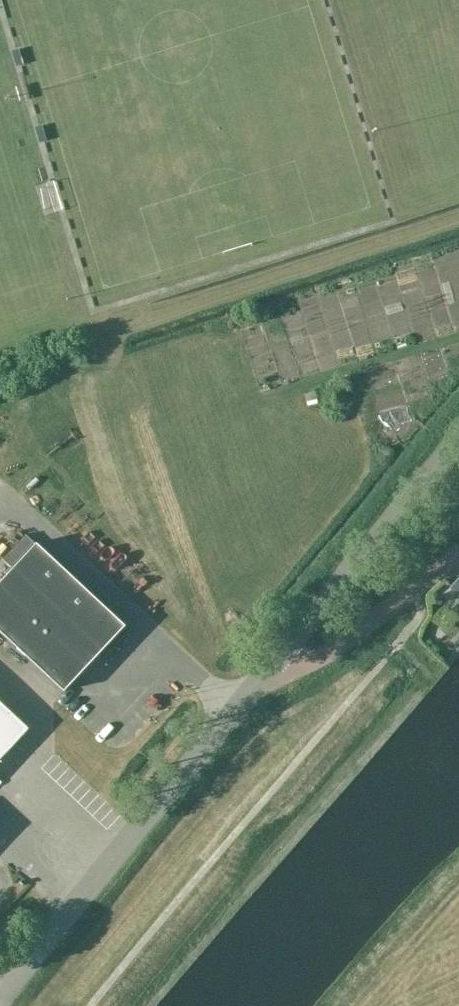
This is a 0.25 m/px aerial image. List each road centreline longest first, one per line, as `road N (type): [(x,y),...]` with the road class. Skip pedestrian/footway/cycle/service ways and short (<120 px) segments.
road 1 (unclassified): [(0,998),(263,677)]
road 2 (unclassified): [(263,677),(458,440)]
road 3 (unclassified): [(458,556),(326,653),(263,677)]

